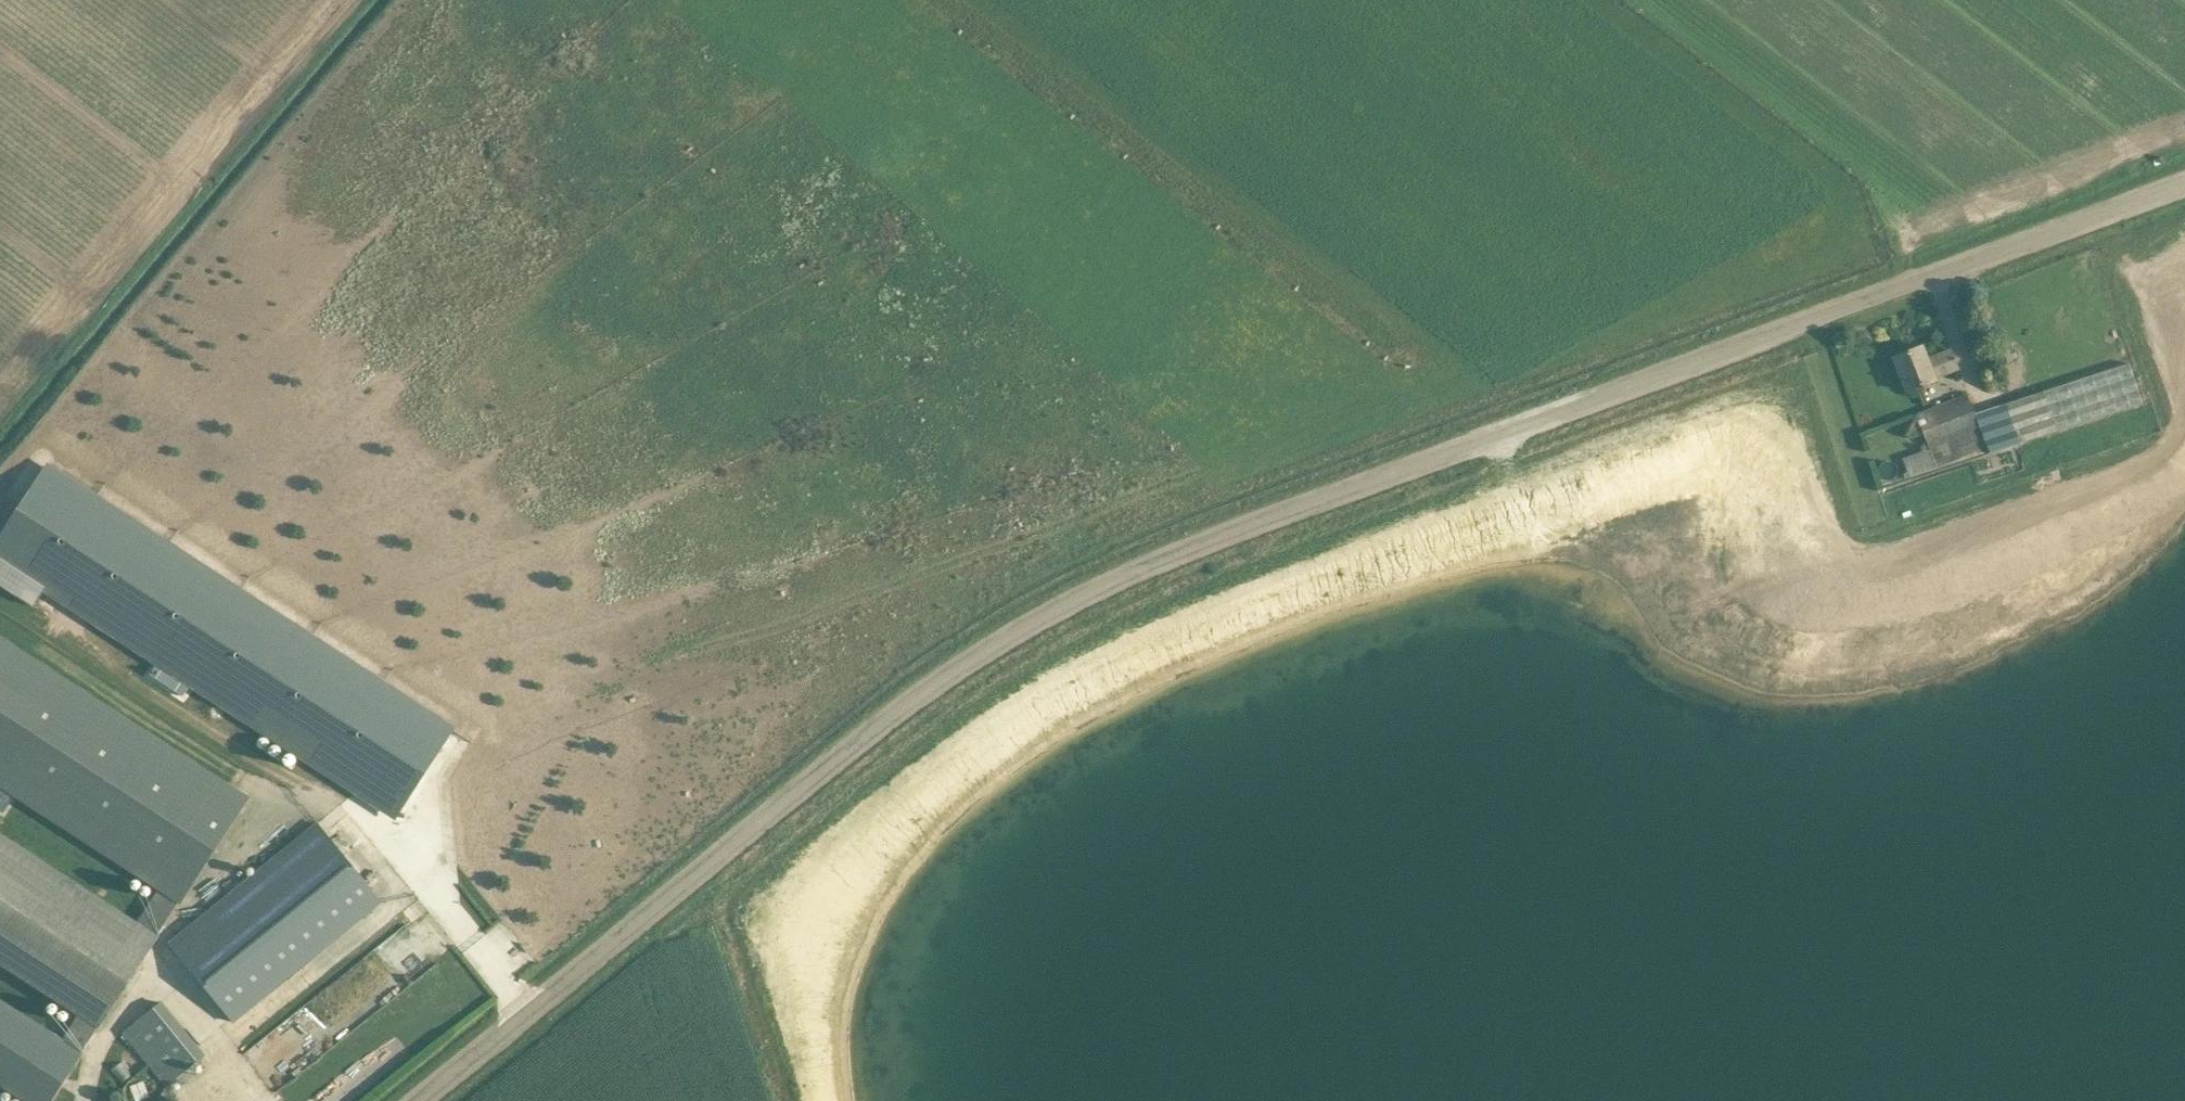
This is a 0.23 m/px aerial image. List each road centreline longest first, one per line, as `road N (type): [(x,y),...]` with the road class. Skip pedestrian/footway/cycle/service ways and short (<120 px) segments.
road 1 (unclassified): [(418,1100),(922,694),(1029,623),(1180,550),(2184,183)]

